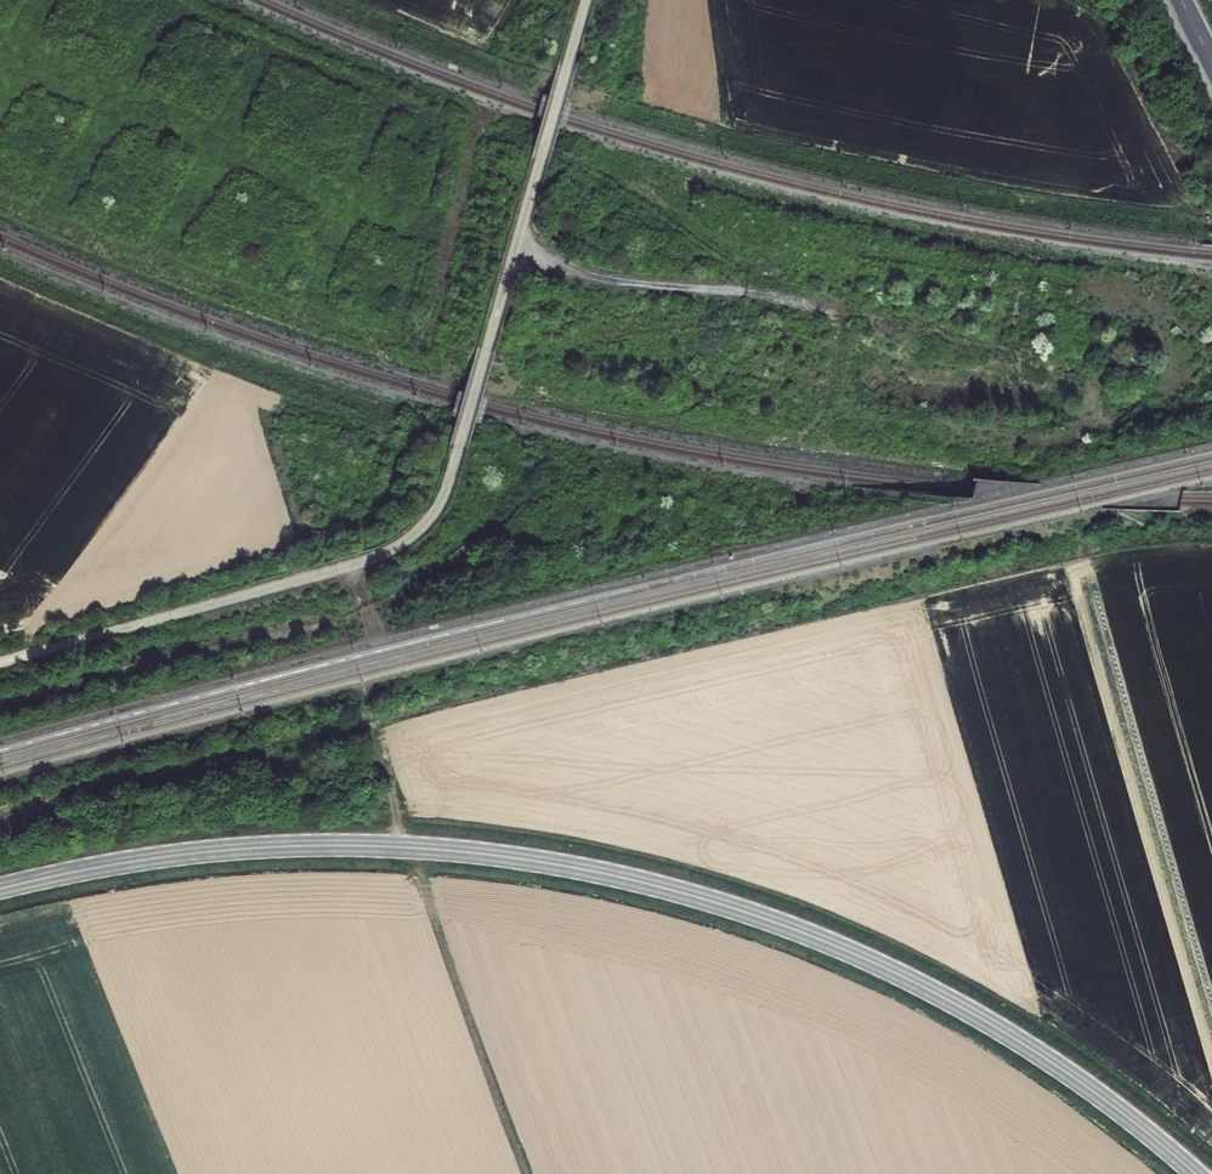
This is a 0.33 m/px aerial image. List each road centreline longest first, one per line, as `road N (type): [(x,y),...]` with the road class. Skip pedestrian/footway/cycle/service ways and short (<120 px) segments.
road 1 (secondary): [(1196,1173),(1075,1079),(919,984),(779,924),(642,883),(475,854),(313,847),(136,862),(0,890)]
road 2 (track): [(587,0),(467,421),(444,490),(419,530),(369,562),(0,665)]
road 3 (track): [(515,251),(580,275),(847,313)]

